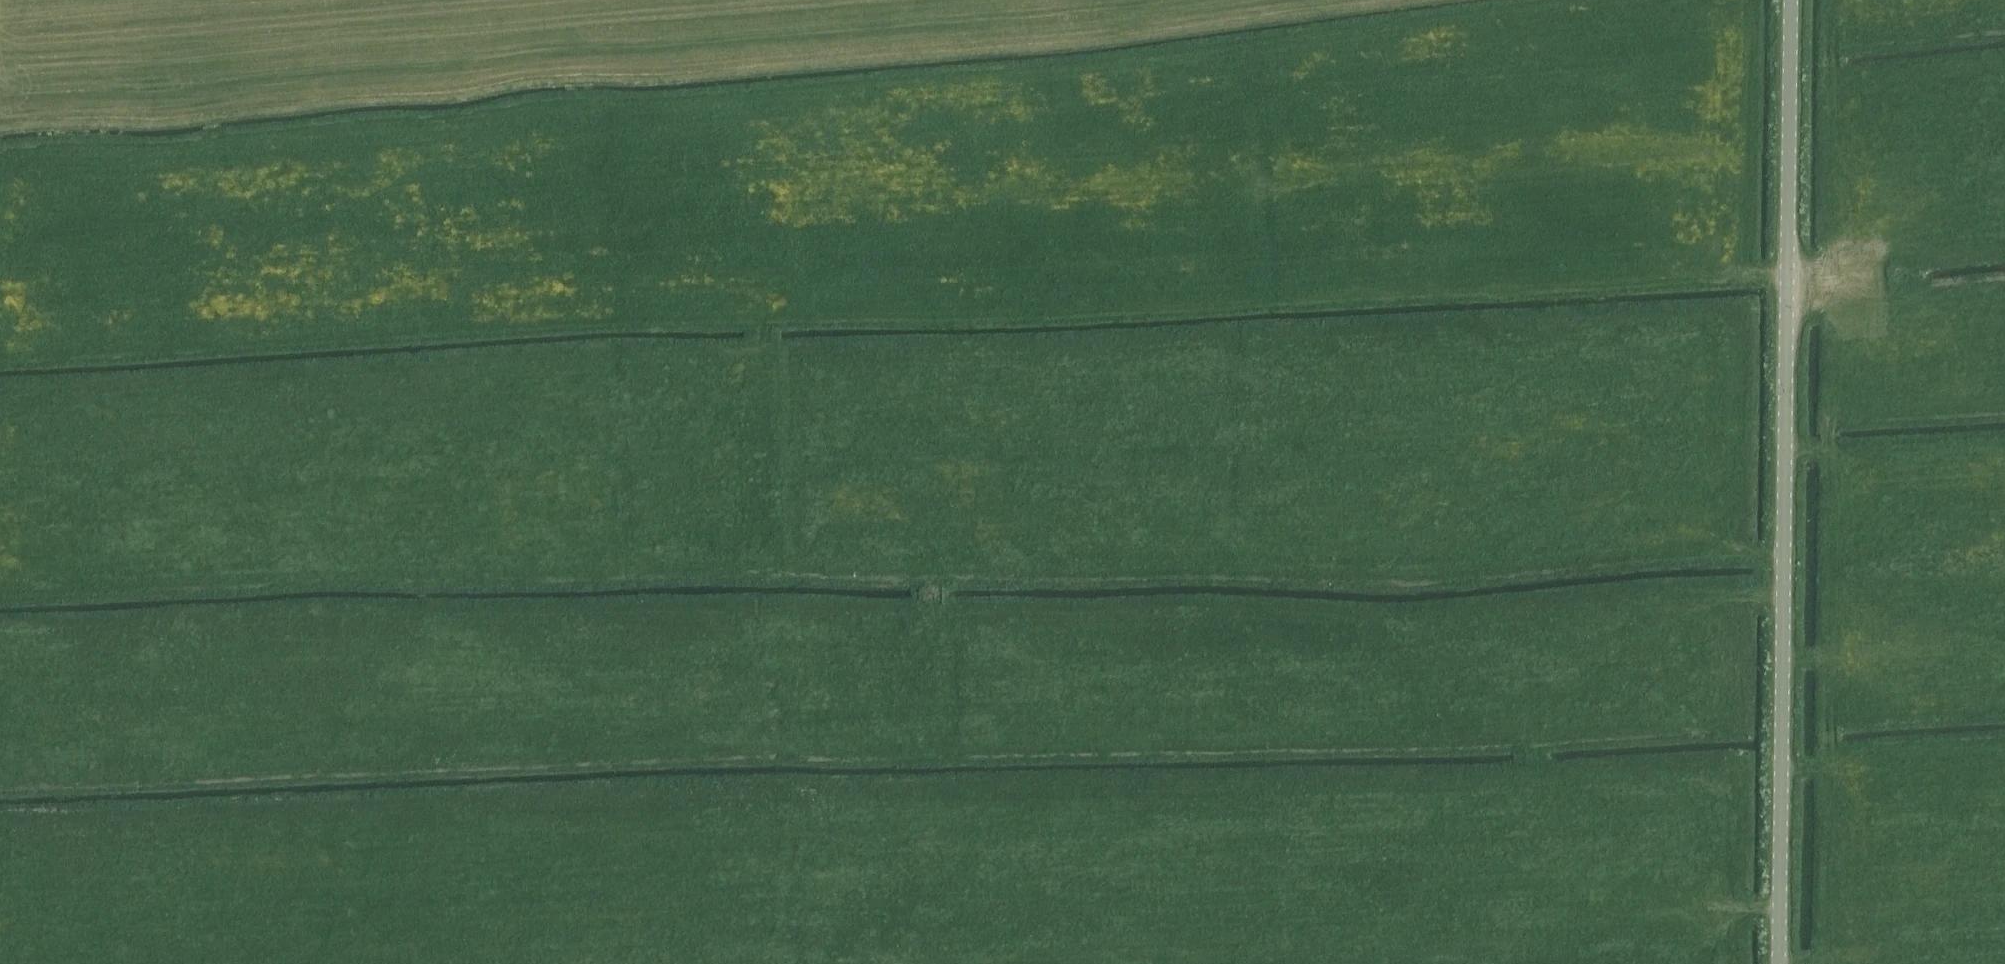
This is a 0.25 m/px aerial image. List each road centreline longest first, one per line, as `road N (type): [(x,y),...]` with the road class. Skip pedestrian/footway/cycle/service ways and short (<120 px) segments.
road 1 (unclassified): [(1779,963),(1788,0)]

